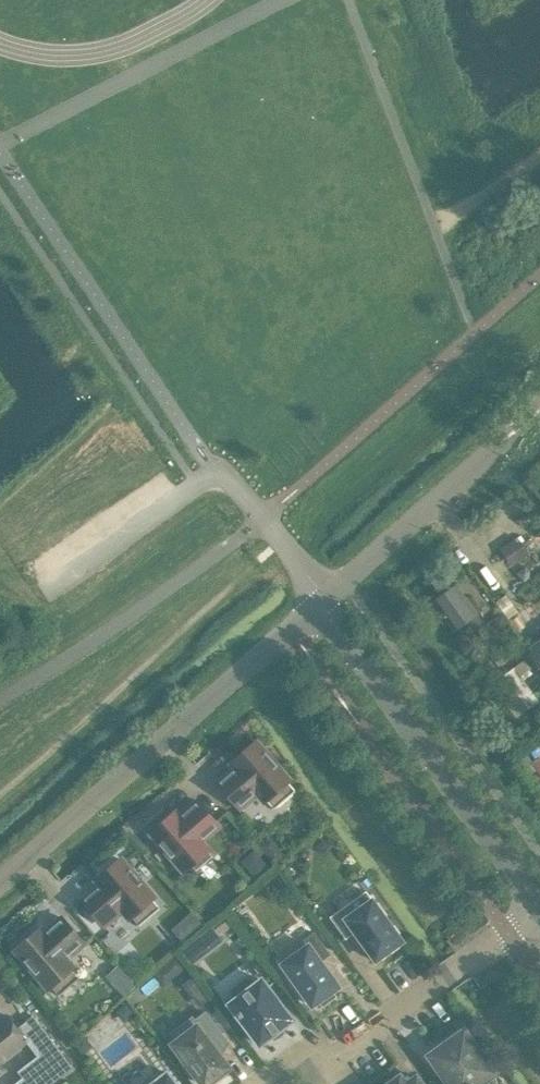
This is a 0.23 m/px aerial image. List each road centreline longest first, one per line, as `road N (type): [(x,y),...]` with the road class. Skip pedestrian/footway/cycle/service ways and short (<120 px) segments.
road 1 (tertiary): [(0,882),(320,602)]
road 2 (tertiary): [(539,910),(320,602)]
road 3 (residential): [(539,910),(330,1057)]
road 4 (residential): [(320,602),(499,444)]
road 5 (unclassified): [(320,602),(248,497),(217,474)]
road 6 (track): [(432,225),(539,155)]

